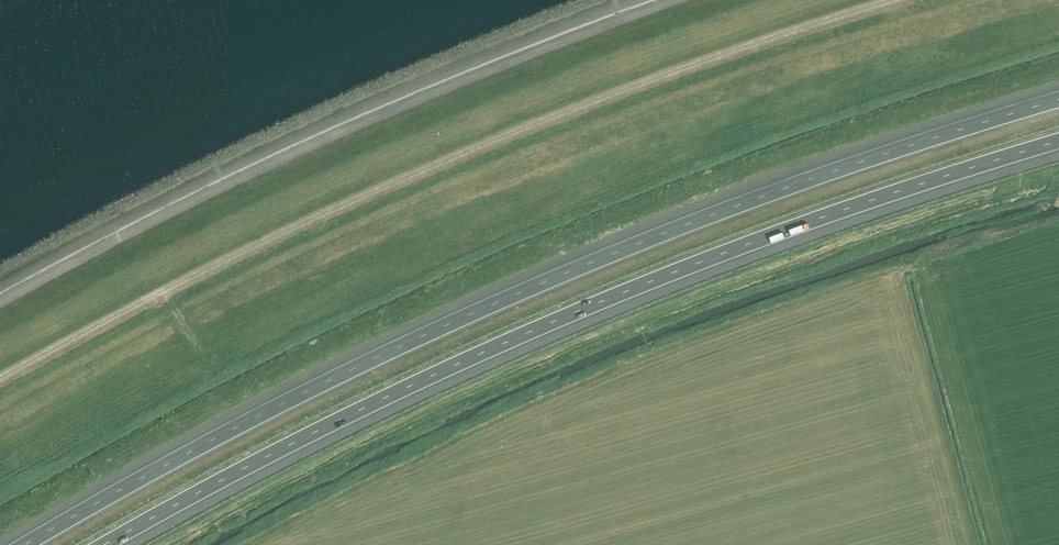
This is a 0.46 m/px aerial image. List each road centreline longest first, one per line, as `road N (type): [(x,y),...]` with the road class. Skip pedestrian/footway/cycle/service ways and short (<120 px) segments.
road 1 (motorway): [(1058,96),(715,209),(458,315),(158,464),(18,544)]
road 2 (motorway): [(111,544),(353,416),(611,301),(1058,143)]
road 3 (track): [(0,379),(256,245),(499,138),(899,0)]

